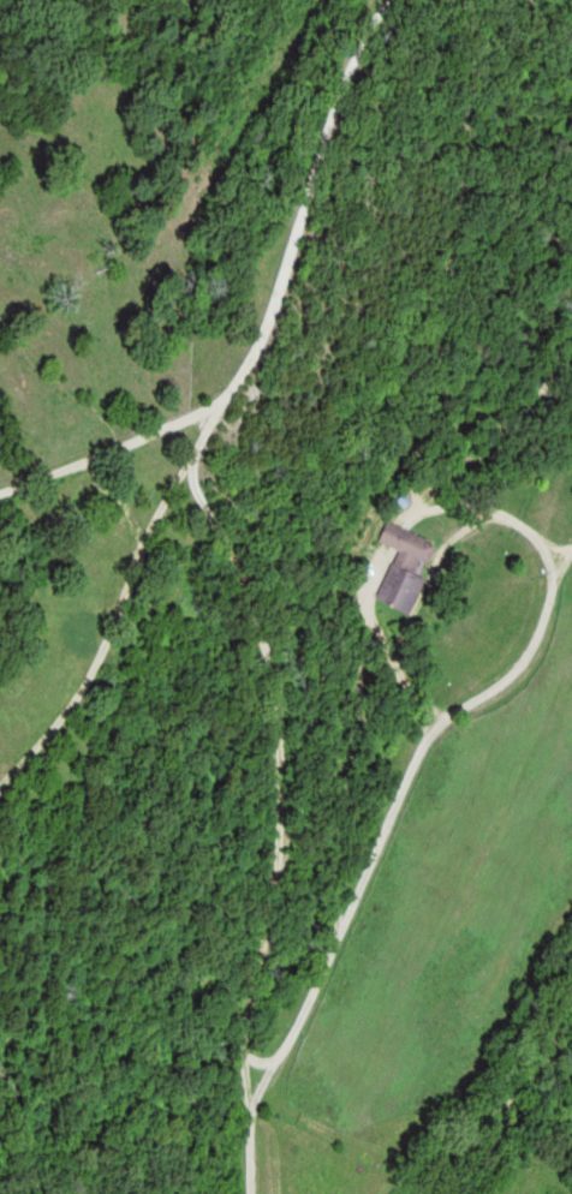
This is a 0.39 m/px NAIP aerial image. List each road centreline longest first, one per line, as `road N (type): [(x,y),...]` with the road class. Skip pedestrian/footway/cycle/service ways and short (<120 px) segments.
road 1 (residential): [(181,459),(230,548),(272,670),(272,900),(245,1058),(257,1193)]
road 2 (residential): [(0,505),(208,407),(228,383),(280,276),(312,153),(373,0)]
road 3 (residential): [(0,782),(78,682),(126,565),(208,407)]
road 4 (residential): [(302,196),(222,220),(0,343)]

